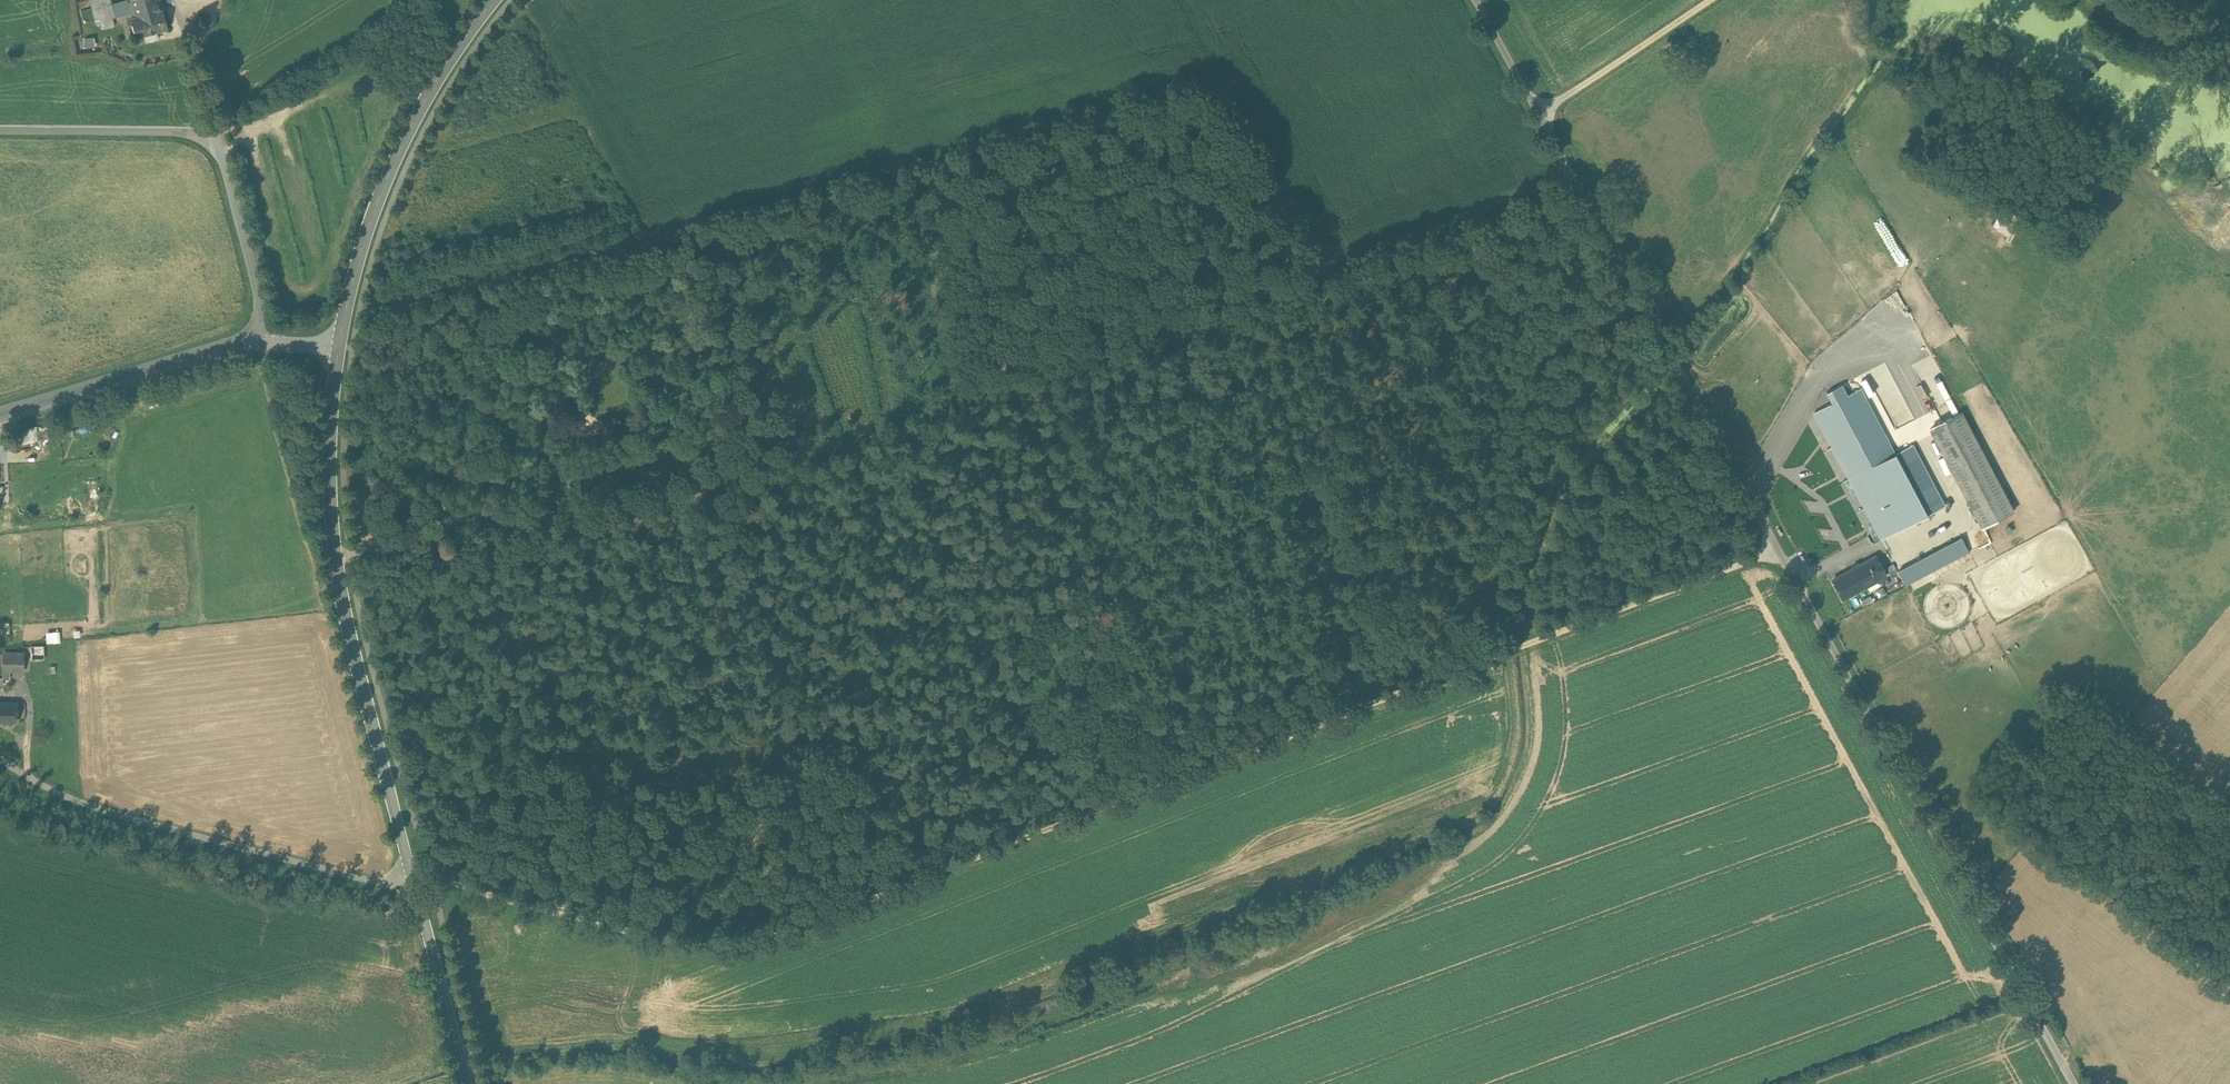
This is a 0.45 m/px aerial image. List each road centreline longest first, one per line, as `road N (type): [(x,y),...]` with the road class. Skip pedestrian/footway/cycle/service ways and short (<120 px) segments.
road 1 (track): [(1780,548),(722,945),(670,939),(432,876)]
road 2 (unclassified): [(1478,0),(2075,1083)]
road 3 (tertiary): [(339,343),(331,483),(348,621),(463,1083)]
road 4 (track): [(432,876),(373,879),(90,805),(0,754)]
road 5 (unclassified): [(267,342),(234,186),(208,140),(0,131)]
road 6 (tertiary): [(496,0),(449,60),(404,140),(359,257),(339,343)]
road 7 (unclassified): [(267,342),(0,416)]
road 8 (track): [(1710,0),(1542,114)]
road 9 (track): [(2094,0),(2153,35),(2205,18)]

